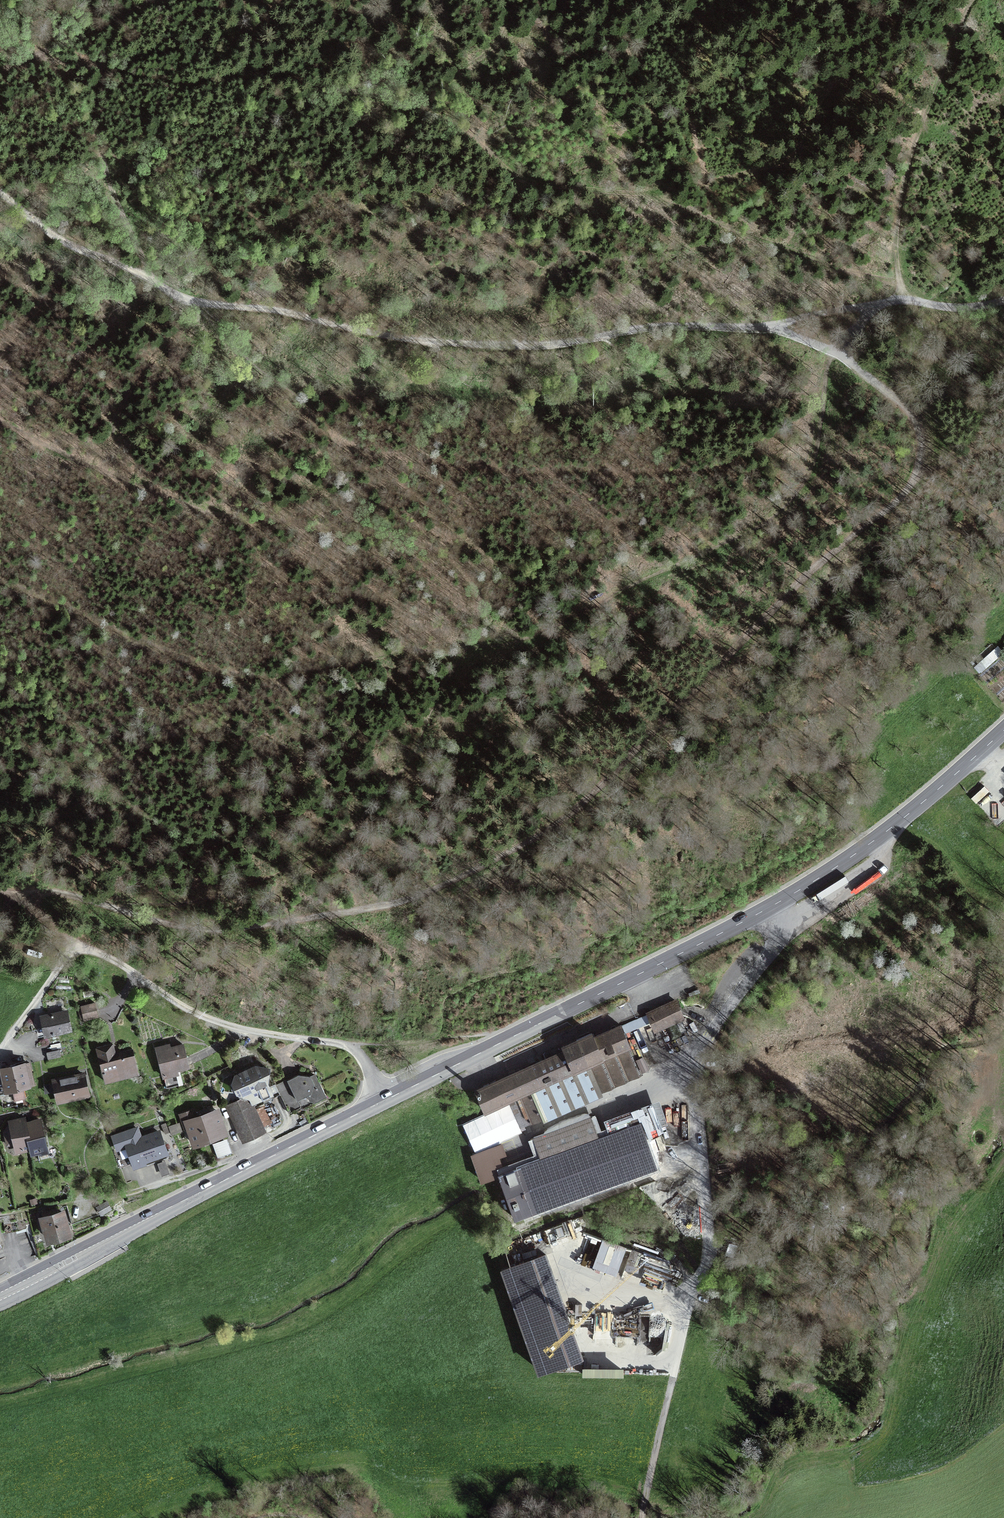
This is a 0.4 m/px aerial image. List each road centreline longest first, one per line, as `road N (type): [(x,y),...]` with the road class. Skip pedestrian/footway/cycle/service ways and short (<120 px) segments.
road 1 (track): [(768,327),(893,391),(923,453),(905,492),(793,586),(637,750),(535,839),(410,900),(227,928),(159,922),(62,892),(0,889)]
road 2 (track): [(902,287),(672,203),(532,181),(461,134),(363,94),(253,76),(175,84),(34,58),(91,114),(149,278)]
road 3 (track): [(0,196),(64,242),(194,303),(387,338),(489,346),(571,341),(642,327),(768,327),(884,301),(966,308),(1003,301)]
road 4 (secondary): [(385,1100),(676,956),(847,862),(1003,730)]
road 5 (track): [(847,862),(779,932),(710,1052),(704,1112),(712,1245),(672,1349),(643,1517)]
road 6 (residential): [(385,1100),(357,1050),(233,1024),(78,944),(0,1046)]
road 7 (secondary): [(0,1297),(385,1100)]
road 8 (track): [(902,287),(894,237),(906,175),(972,0)]
road 9 (track): [(0,69),(151,0)]

